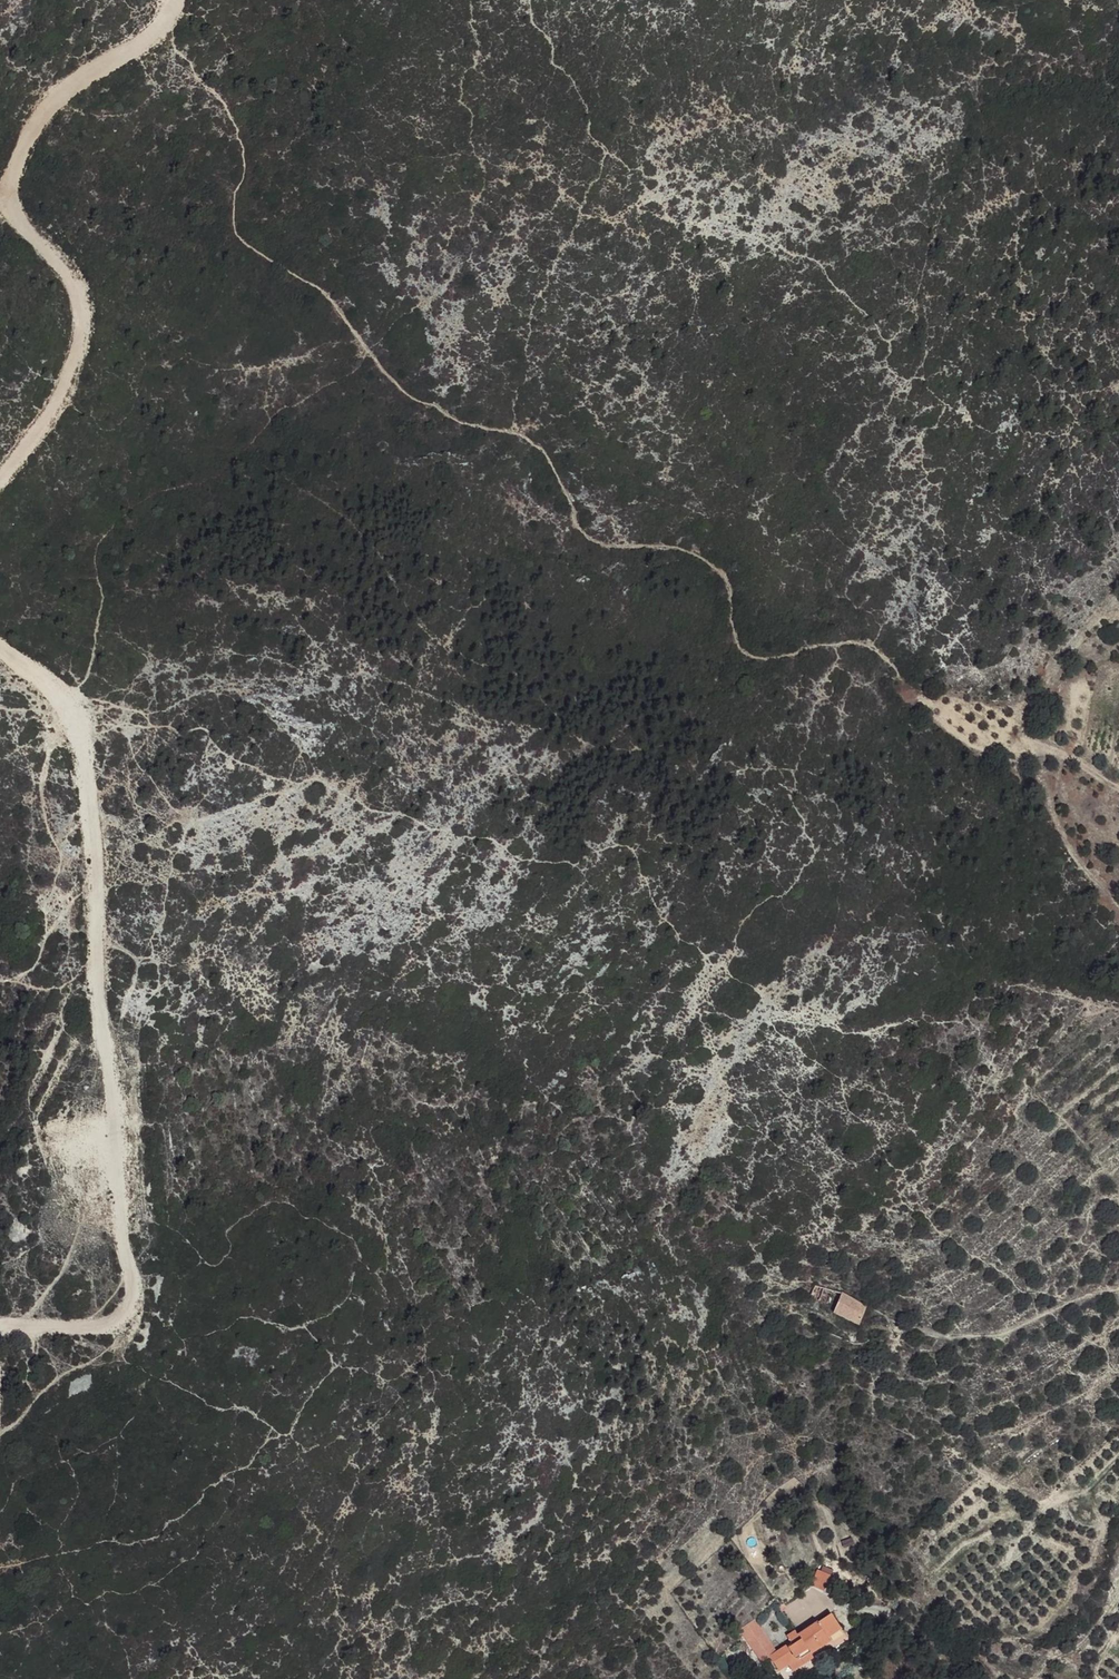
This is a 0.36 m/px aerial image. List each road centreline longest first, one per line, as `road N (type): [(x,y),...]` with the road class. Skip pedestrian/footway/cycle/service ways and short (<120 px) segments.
road 1 (track): [(0,1320),(108,1325),(132,1313),(136,1284),(118,1226),(112,1072),(94,970),(84,734),(60,680),(0,647)]
road 2 (track): [(0,475),(60,393),(79,349),(69,281),(15,221),(12,181),(26,131),(49,99),(159,20),(170,0)]

